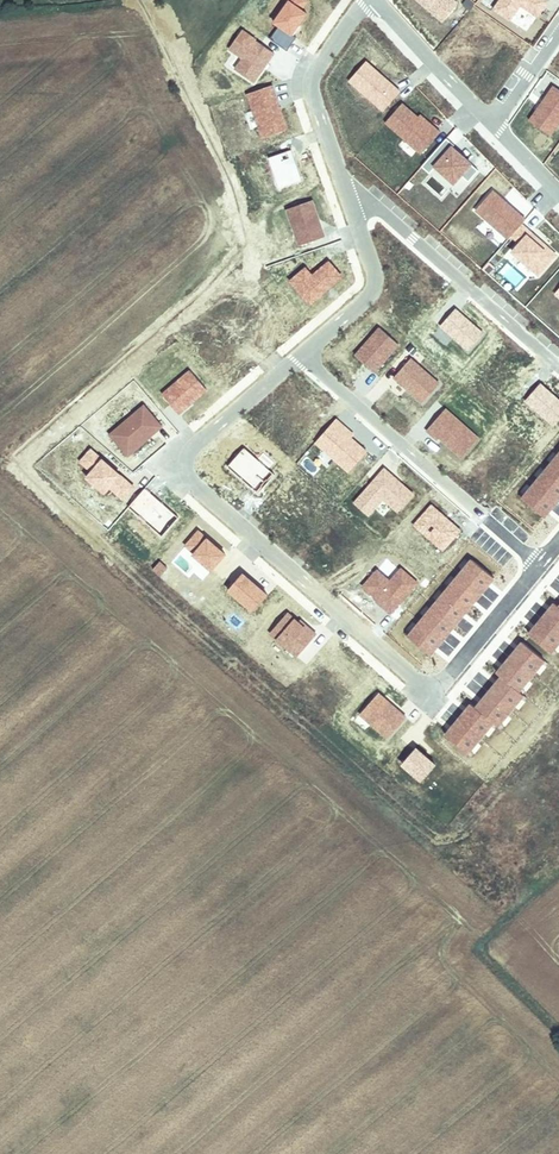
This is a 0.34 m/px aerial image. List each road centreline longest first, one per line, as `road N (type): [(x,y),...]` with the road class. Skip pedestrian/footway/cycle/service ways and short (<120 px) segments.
road 1 (residential): [(299,353),(173,463),(428,694),(539,563)]
road 2 (residential): [(299,353),(539,563)]
road 3 (residential): [(558,363),(346,187)]
road 4 (residential): [(346,187),(308,77),(366,0)]
road 5 (residential): [(346,187),(375,285),(299,353)]
road 6 (residential): [(492,122),(376,0)]

